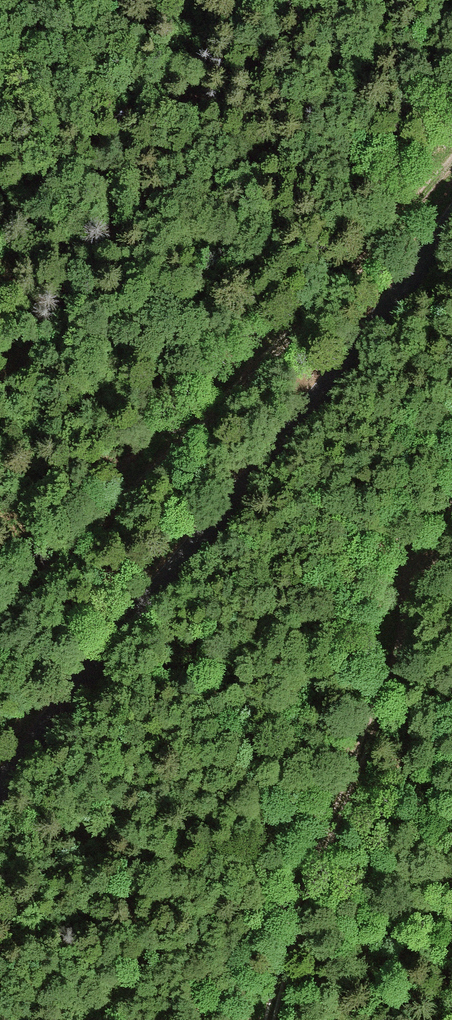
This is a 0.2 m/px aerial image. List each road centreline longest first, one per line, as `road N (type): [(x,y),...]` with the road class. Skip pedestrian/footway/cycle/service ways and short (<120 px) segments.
road 1 (tertiary): [(451,216),(0,788)]
road 2 (track): [(0,629),(377,247),(451,158)]
road 3 (track): [(272,1019),(451,483)]

